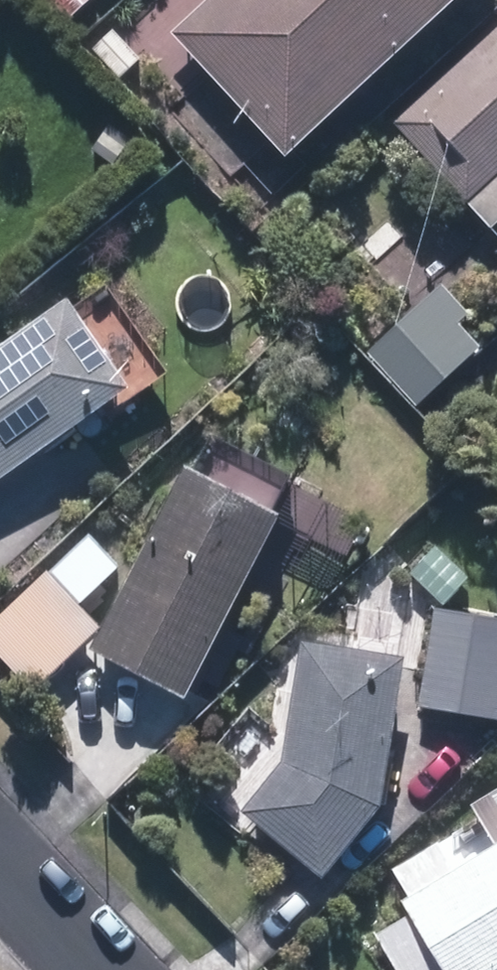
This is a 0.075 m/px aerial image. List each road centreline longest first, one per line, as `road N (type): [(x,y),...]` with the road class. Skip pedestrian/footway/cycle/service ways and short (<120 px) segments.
road 1 (residential): [(124,969),(0,838)]

